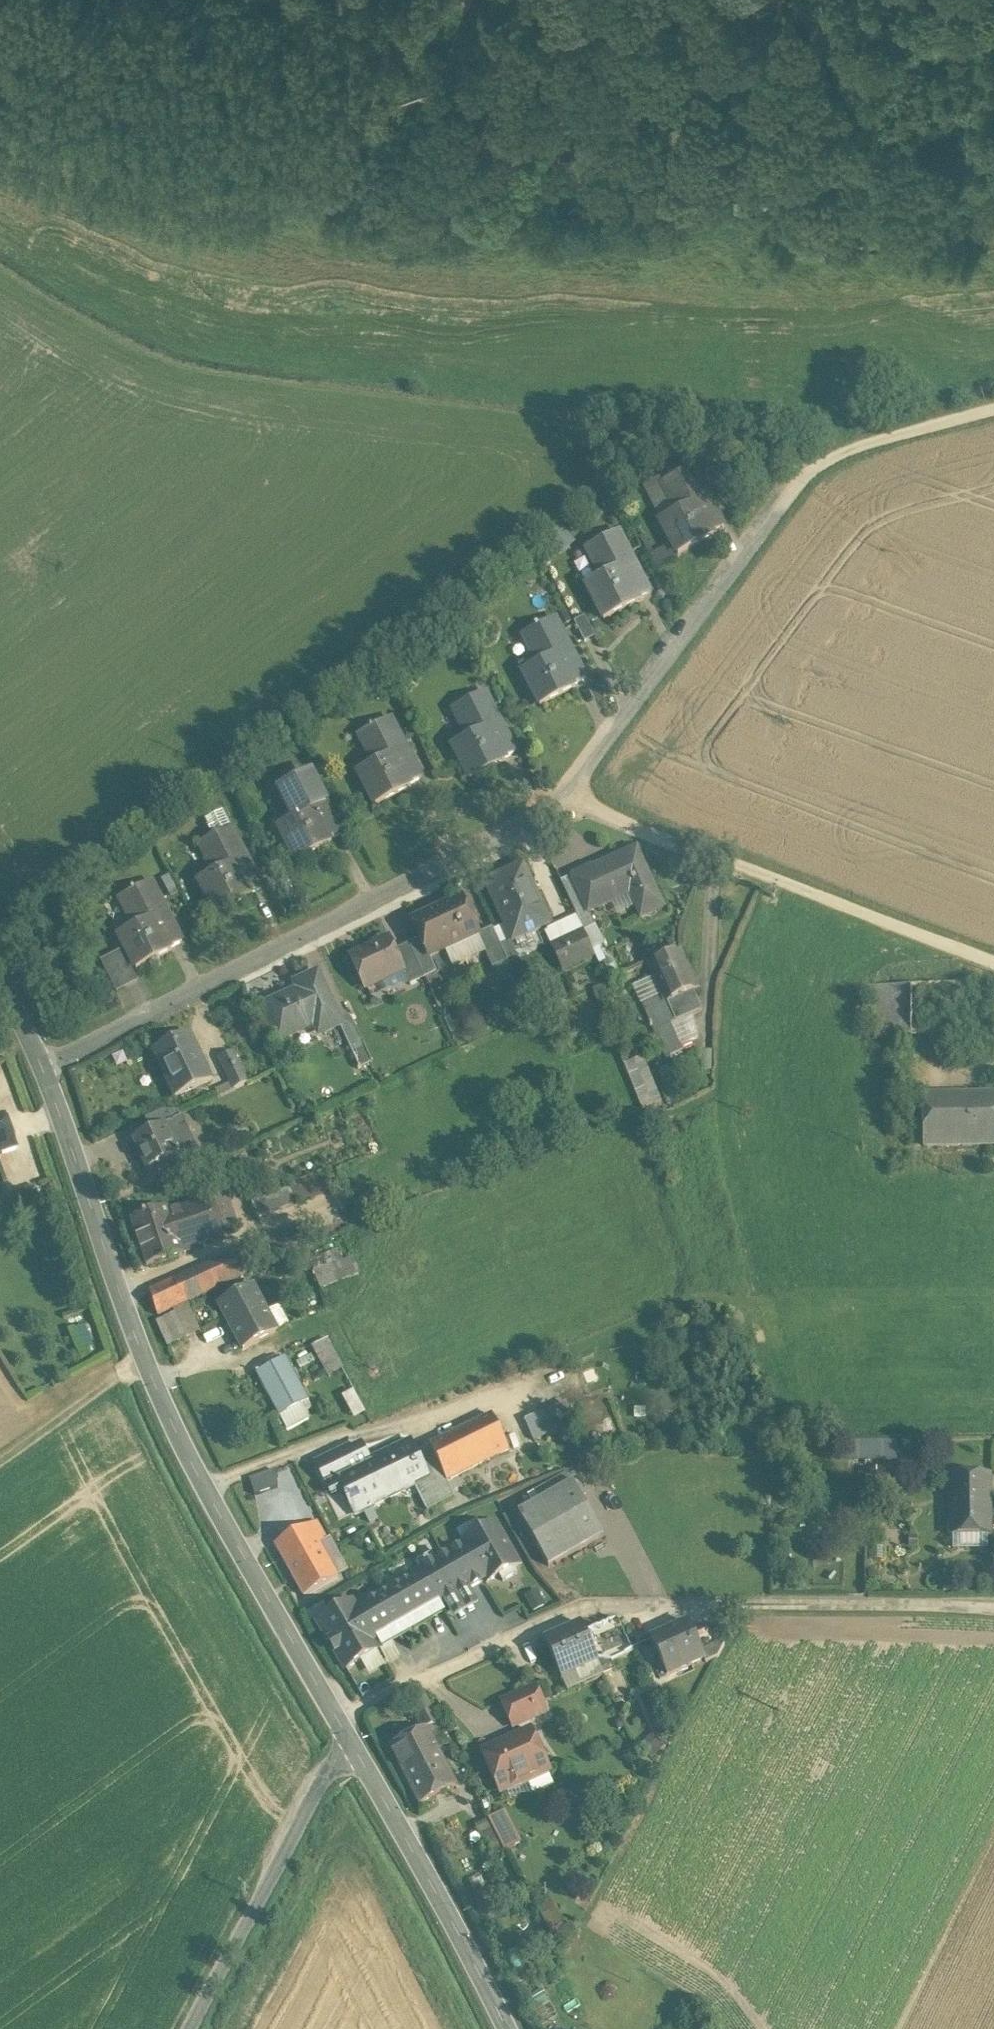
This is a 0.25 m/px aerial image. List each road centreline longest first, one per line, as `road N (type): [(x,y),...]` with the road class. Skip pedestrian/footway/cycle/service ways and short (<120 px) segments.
road 1 (secondary): [(345,1739),(163,1404),(43,1067),(0,988)]
road 2 (track): [(337,1723),(389,1689),(590,1607),(993,1609)]
road 3 (track): [(43,1067),(567,796)]
road 4 (track): [(993,963),(567,796)]
road 5 (track): [(567,796),(812,463)]
road 6 (secondary): [(504,2028),(345,1739)]
road 7 (unclassified): [(345,1739),(190,2028)]
road 8 (track): [(812,463),(993,409)]
road 9 (track): [(147,1361),(0,1463)]

